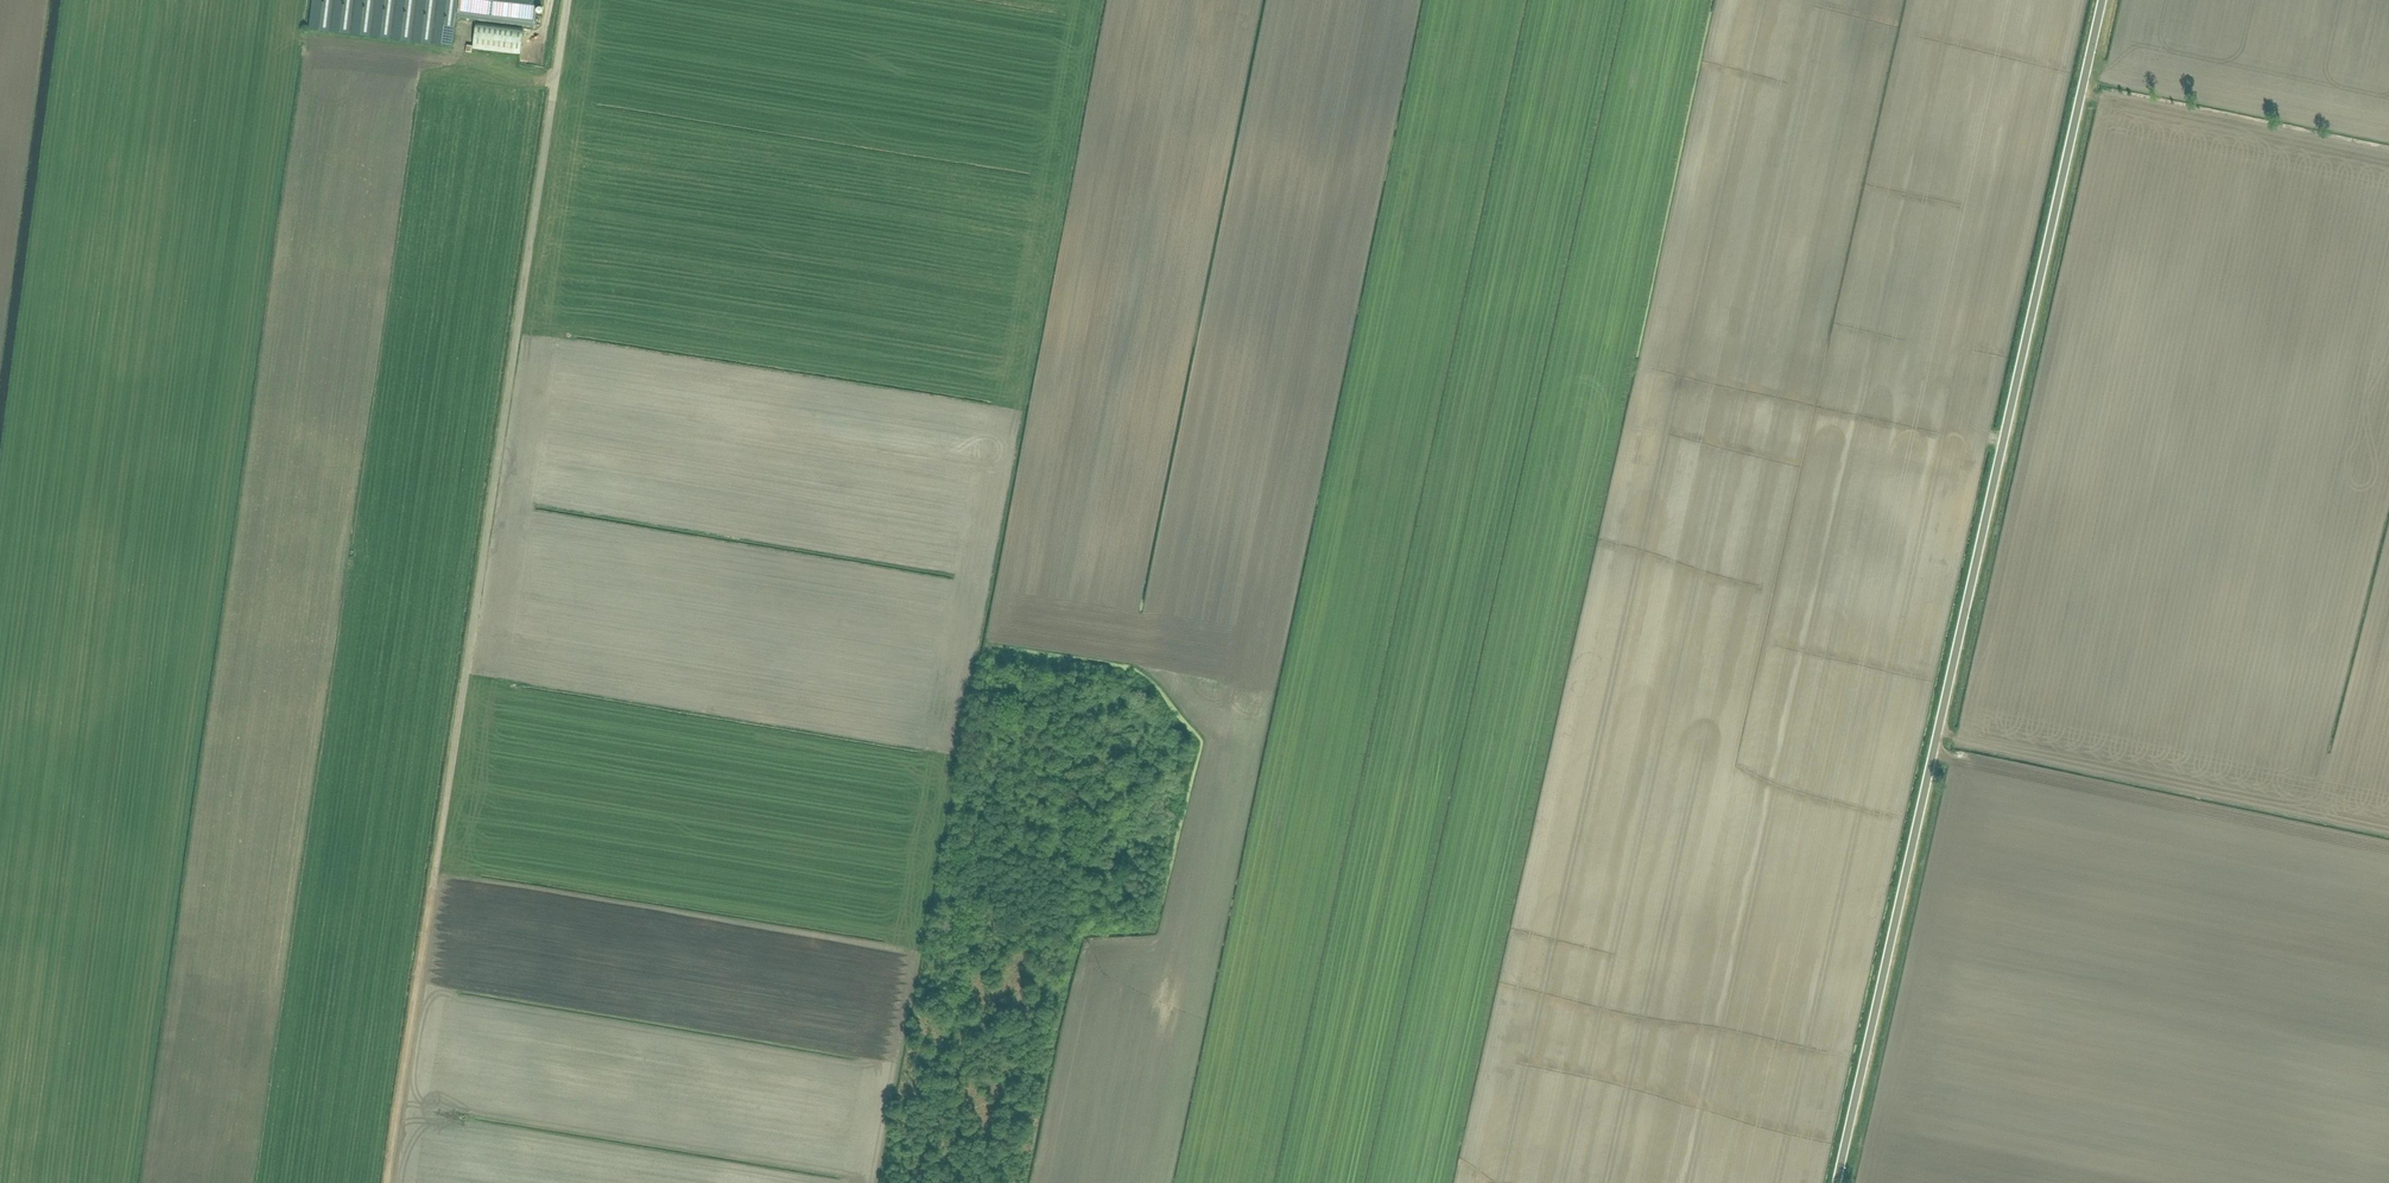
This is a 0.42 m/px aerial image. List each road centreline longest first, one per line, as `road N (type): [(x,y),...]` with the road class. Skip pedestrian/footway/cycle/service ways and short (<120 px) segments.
road 1 (unclassified): [(1838,1182),(2102,0)]
road 2 (track): [(387,1182),(566,0)]

